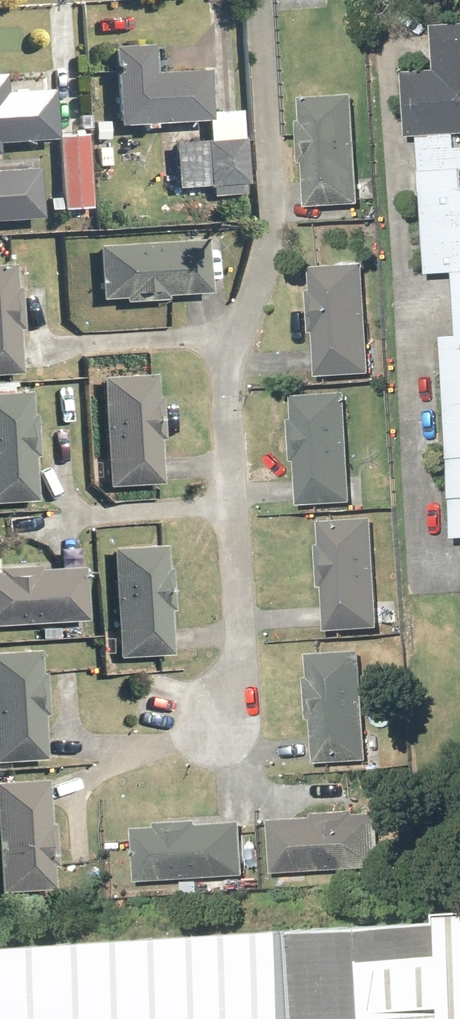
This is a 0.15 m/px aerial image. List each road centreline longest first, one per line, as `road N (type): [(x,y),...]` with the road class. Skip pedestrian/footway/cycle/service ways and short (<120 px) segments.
road 1 (residential): [(260,0),(274,211),(229,366),(244,695),(214,725)]

